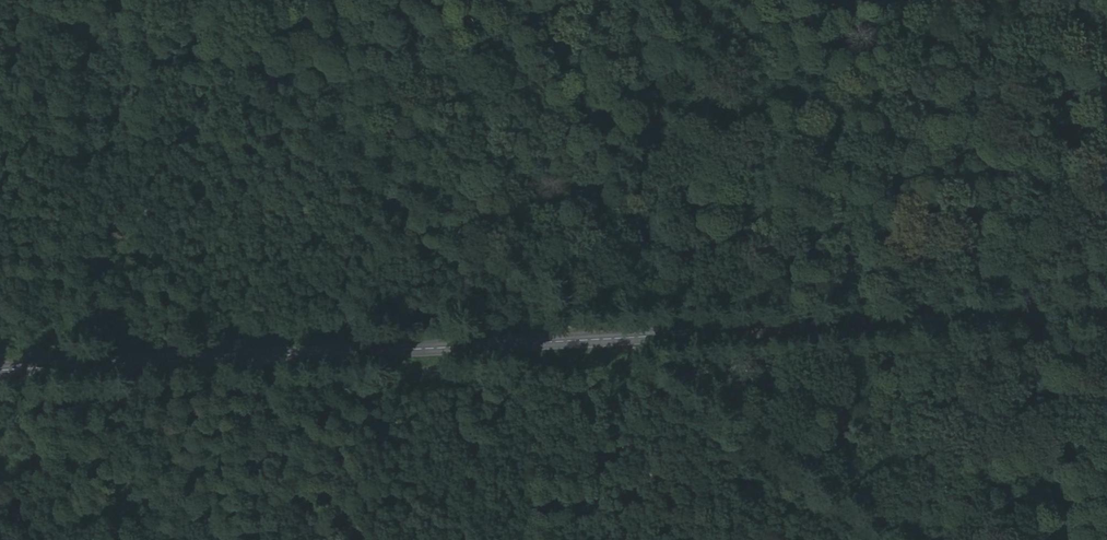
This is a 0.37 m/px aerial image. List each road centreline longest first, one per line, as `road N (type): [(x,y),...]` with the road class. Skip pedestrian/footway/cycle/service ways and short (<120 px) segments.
road 1 (tertiary): [(1106,305),(0,368)]

